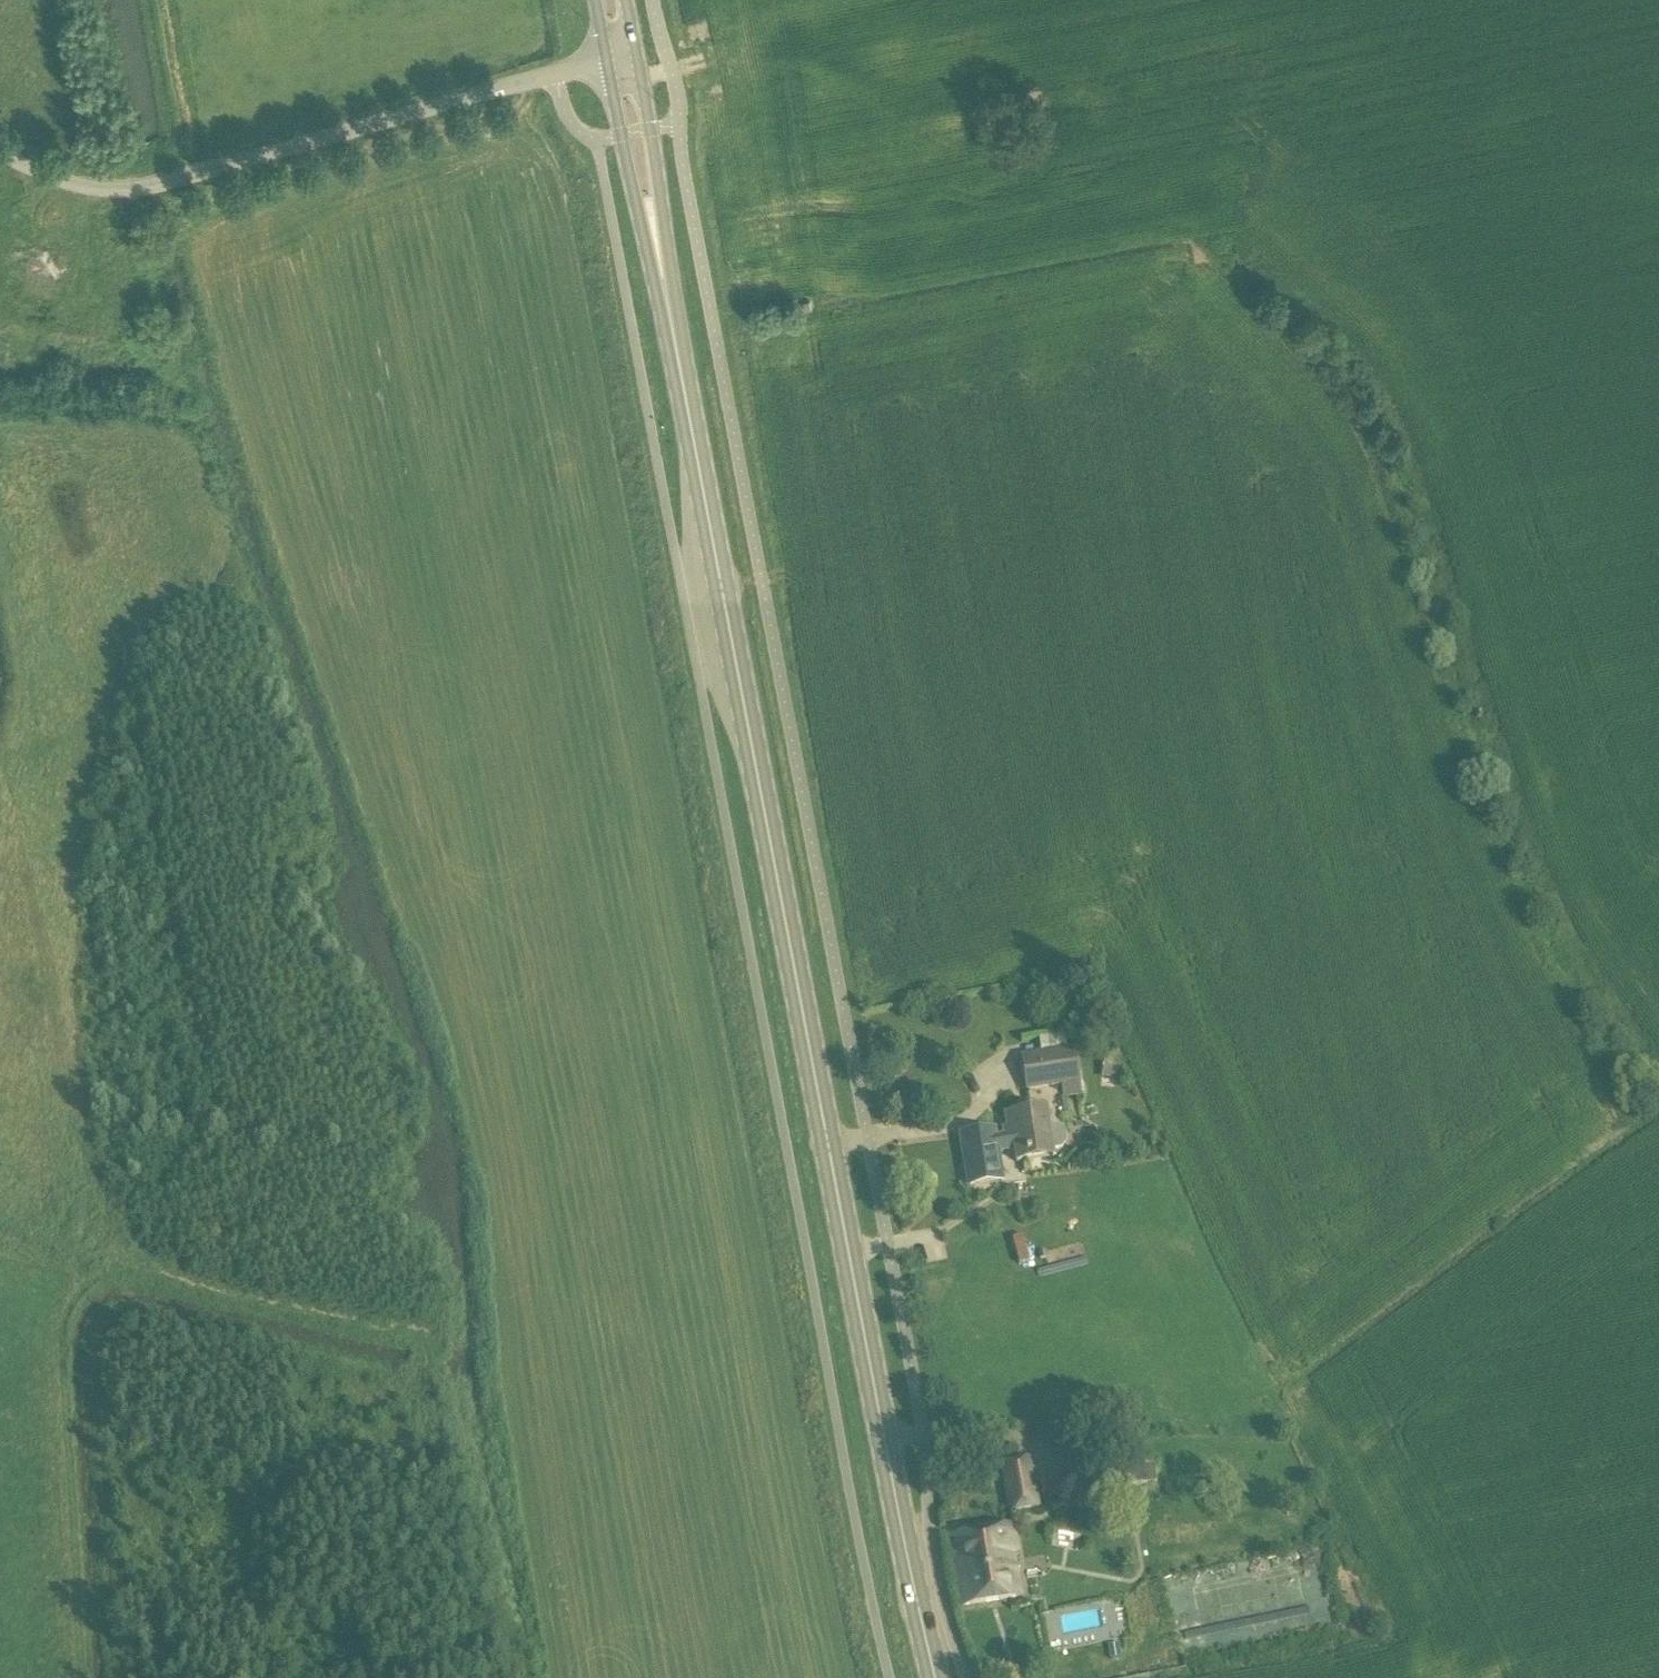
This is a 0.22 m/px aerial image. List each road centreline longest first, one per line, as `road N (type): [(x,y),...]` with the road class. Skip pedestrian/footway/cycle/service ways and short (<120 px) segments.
road 1 (primary): [(943,1677),(624,55)]
road 2 (unclassified): [(0,153),(92,188),(151,186),(624,55)]
road 3 (track): [(196,174),(163,0)]

